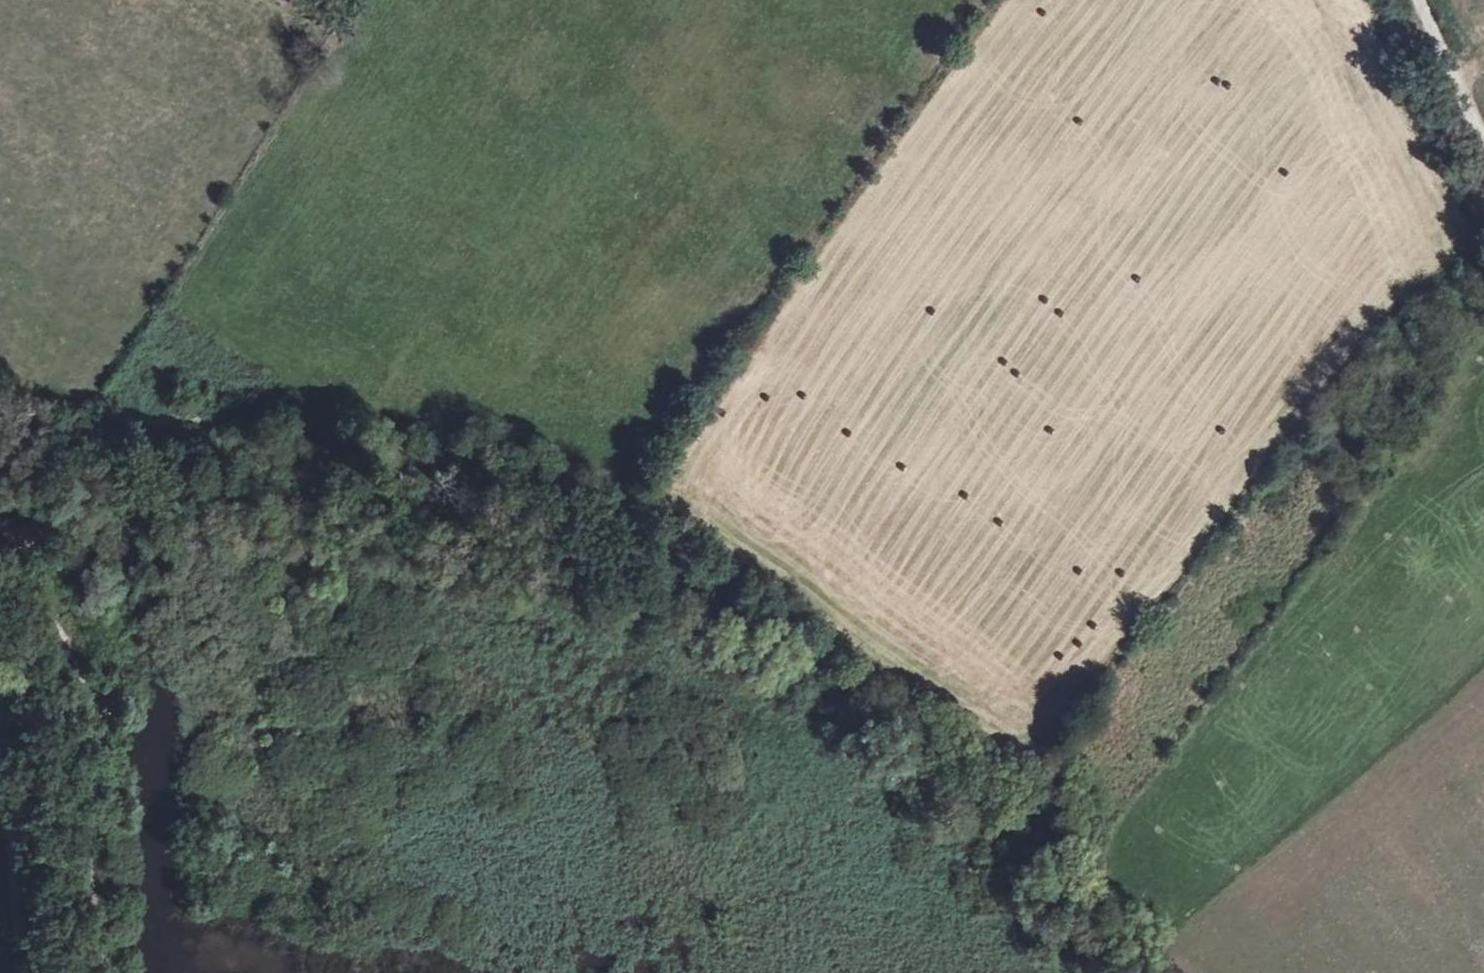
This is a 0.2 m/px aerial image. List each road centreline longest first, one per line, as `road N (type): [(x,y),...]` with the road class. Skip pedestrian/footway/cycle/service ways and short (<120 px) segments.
road 1 (unclassified): [(49,972),(39,811),(16,738),(0,718)]
road 2 (unclassified): [(1483,126),(1418,0)]

